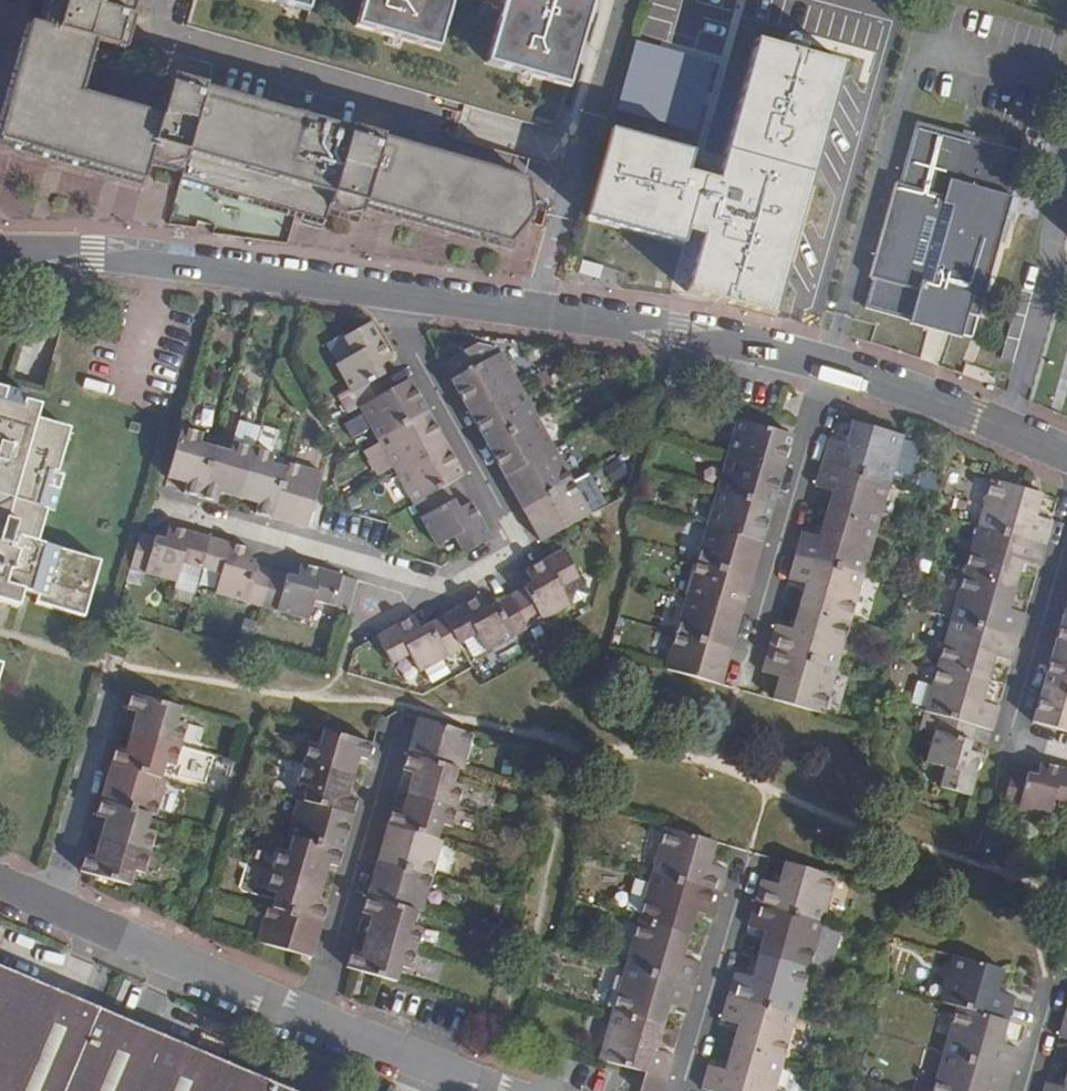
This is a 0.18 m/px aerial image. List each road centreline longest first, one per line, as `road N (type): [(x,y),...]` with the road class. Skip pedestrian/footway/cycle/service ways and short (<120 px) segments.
road 1 (residential): [(0,251),(162,259),(680,328),(831,365),(1066,453)]
road 2 (residential): [(0,886),(496,1090)]

